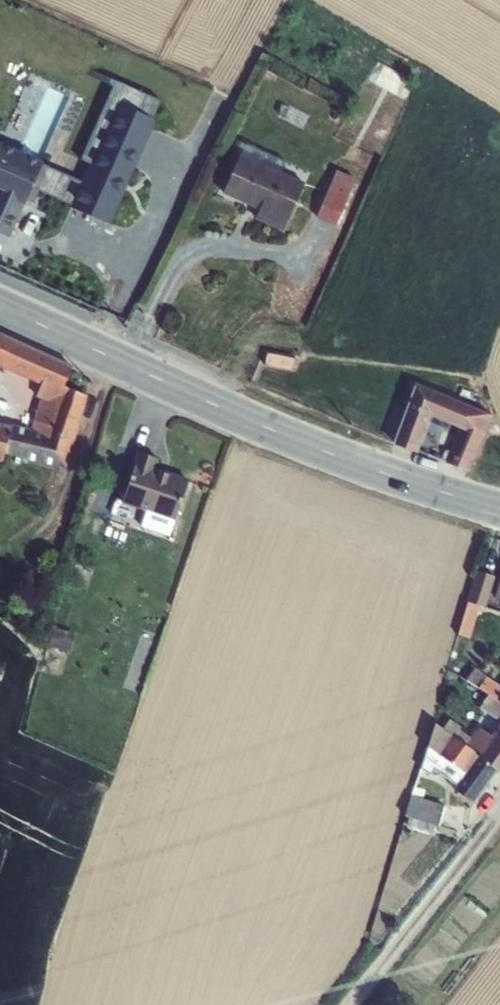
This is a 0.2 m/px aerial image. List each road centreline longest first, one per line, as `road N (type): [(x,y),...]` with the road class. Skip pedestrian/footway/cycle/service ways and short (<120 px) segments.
road 1 (secondary): [(499,508),(329,456),(0,308)]
road 2 (track): [(495,822),(352,1004)]

